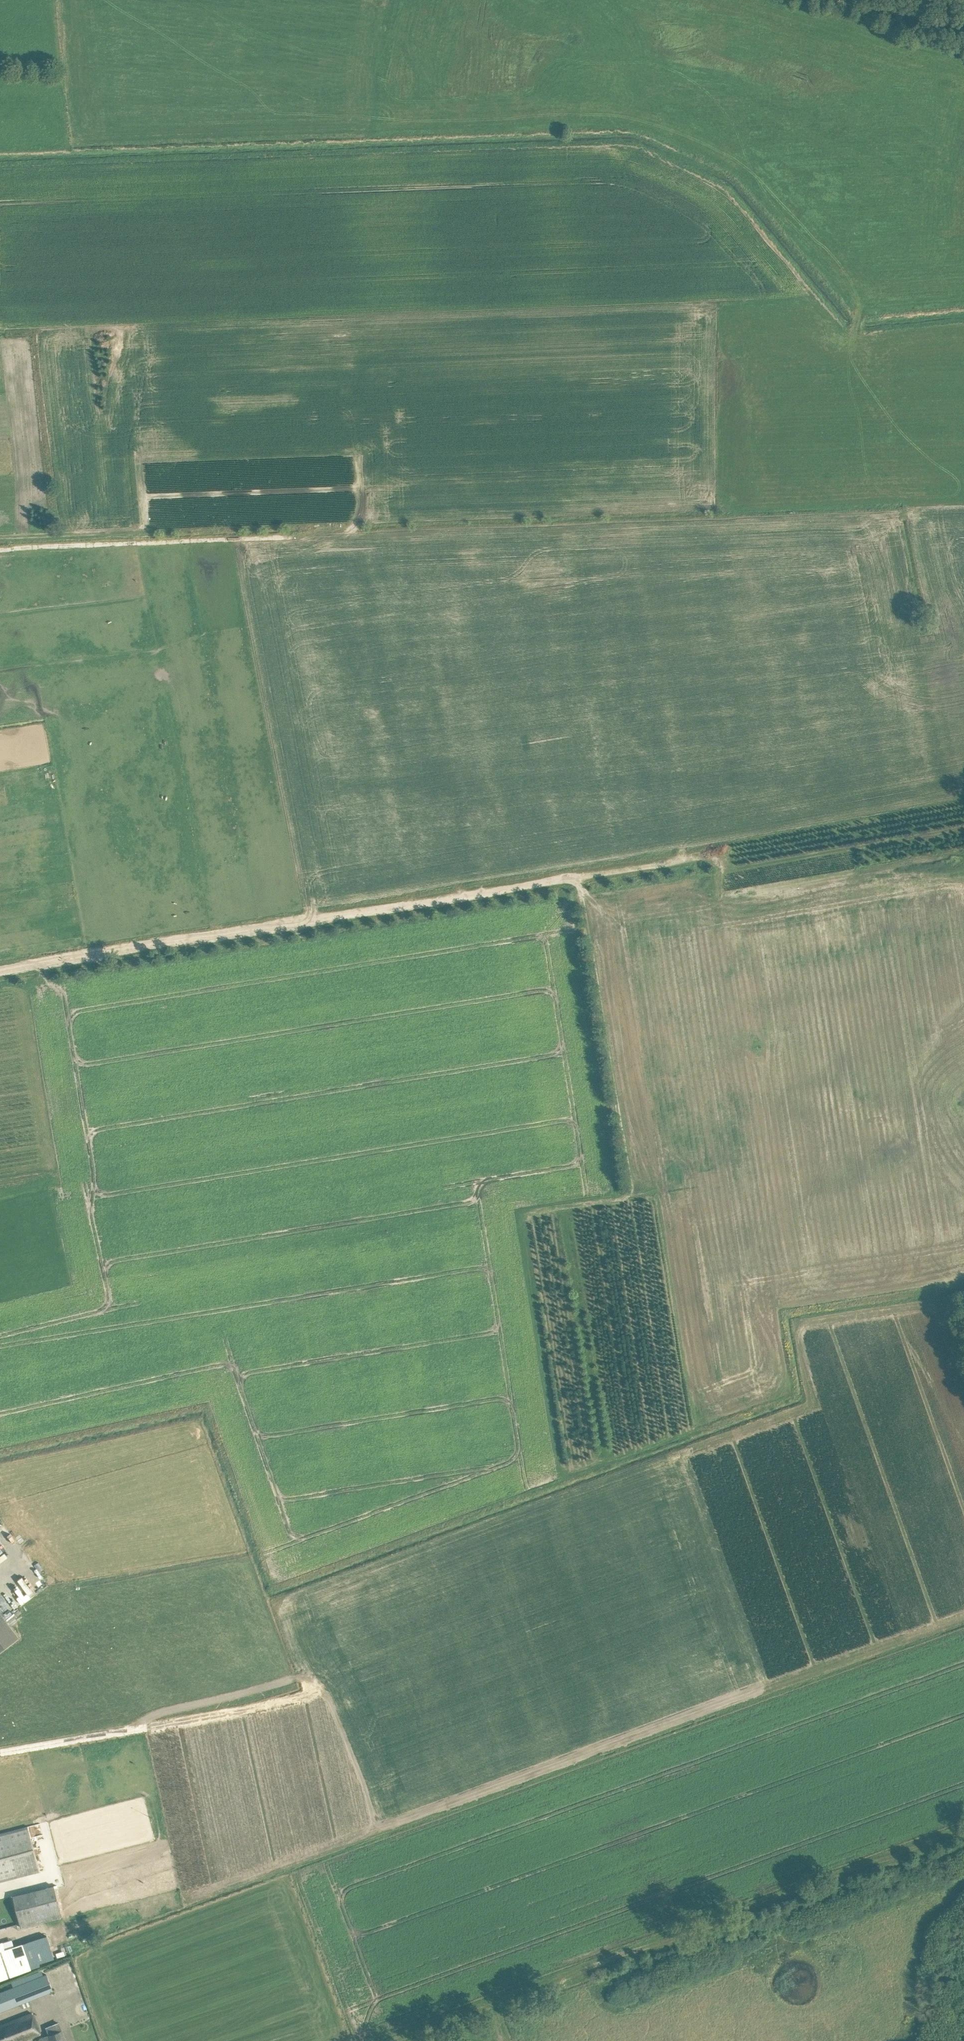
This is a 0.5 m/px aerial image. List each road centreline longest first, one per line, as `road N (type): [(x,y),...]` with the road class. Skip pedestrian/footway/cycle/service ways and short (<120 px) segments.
road 1 (track): [(0,970),(963,812)]
road 2 (track): [(391,2040),(963,1833)]

